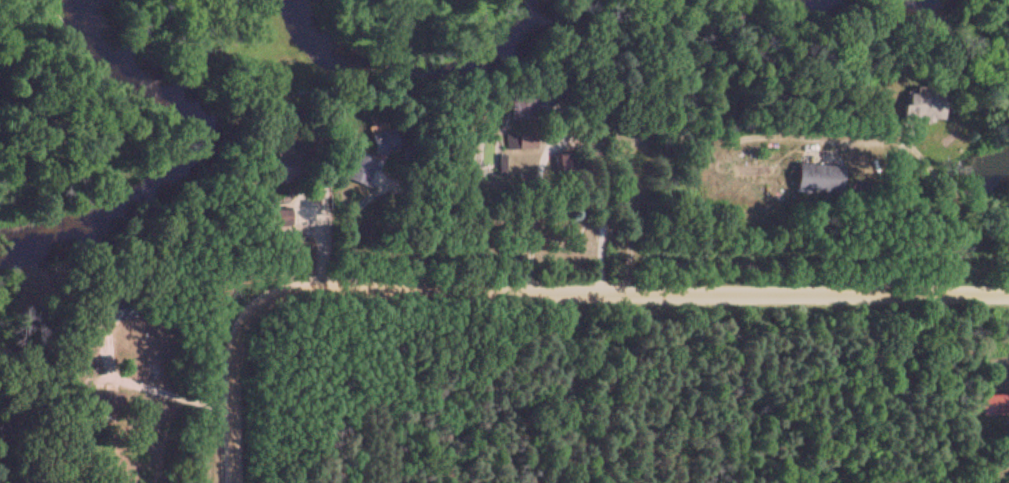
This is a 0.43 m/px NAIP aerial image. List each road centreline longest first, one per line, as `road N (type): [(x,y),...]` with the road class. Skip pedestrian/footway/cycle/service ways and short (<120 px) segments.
road 1 (residential): [(241,317),(298,290),(1008,295)]
road 2 (residential): [(230,482),(228,373),(241,317)]

